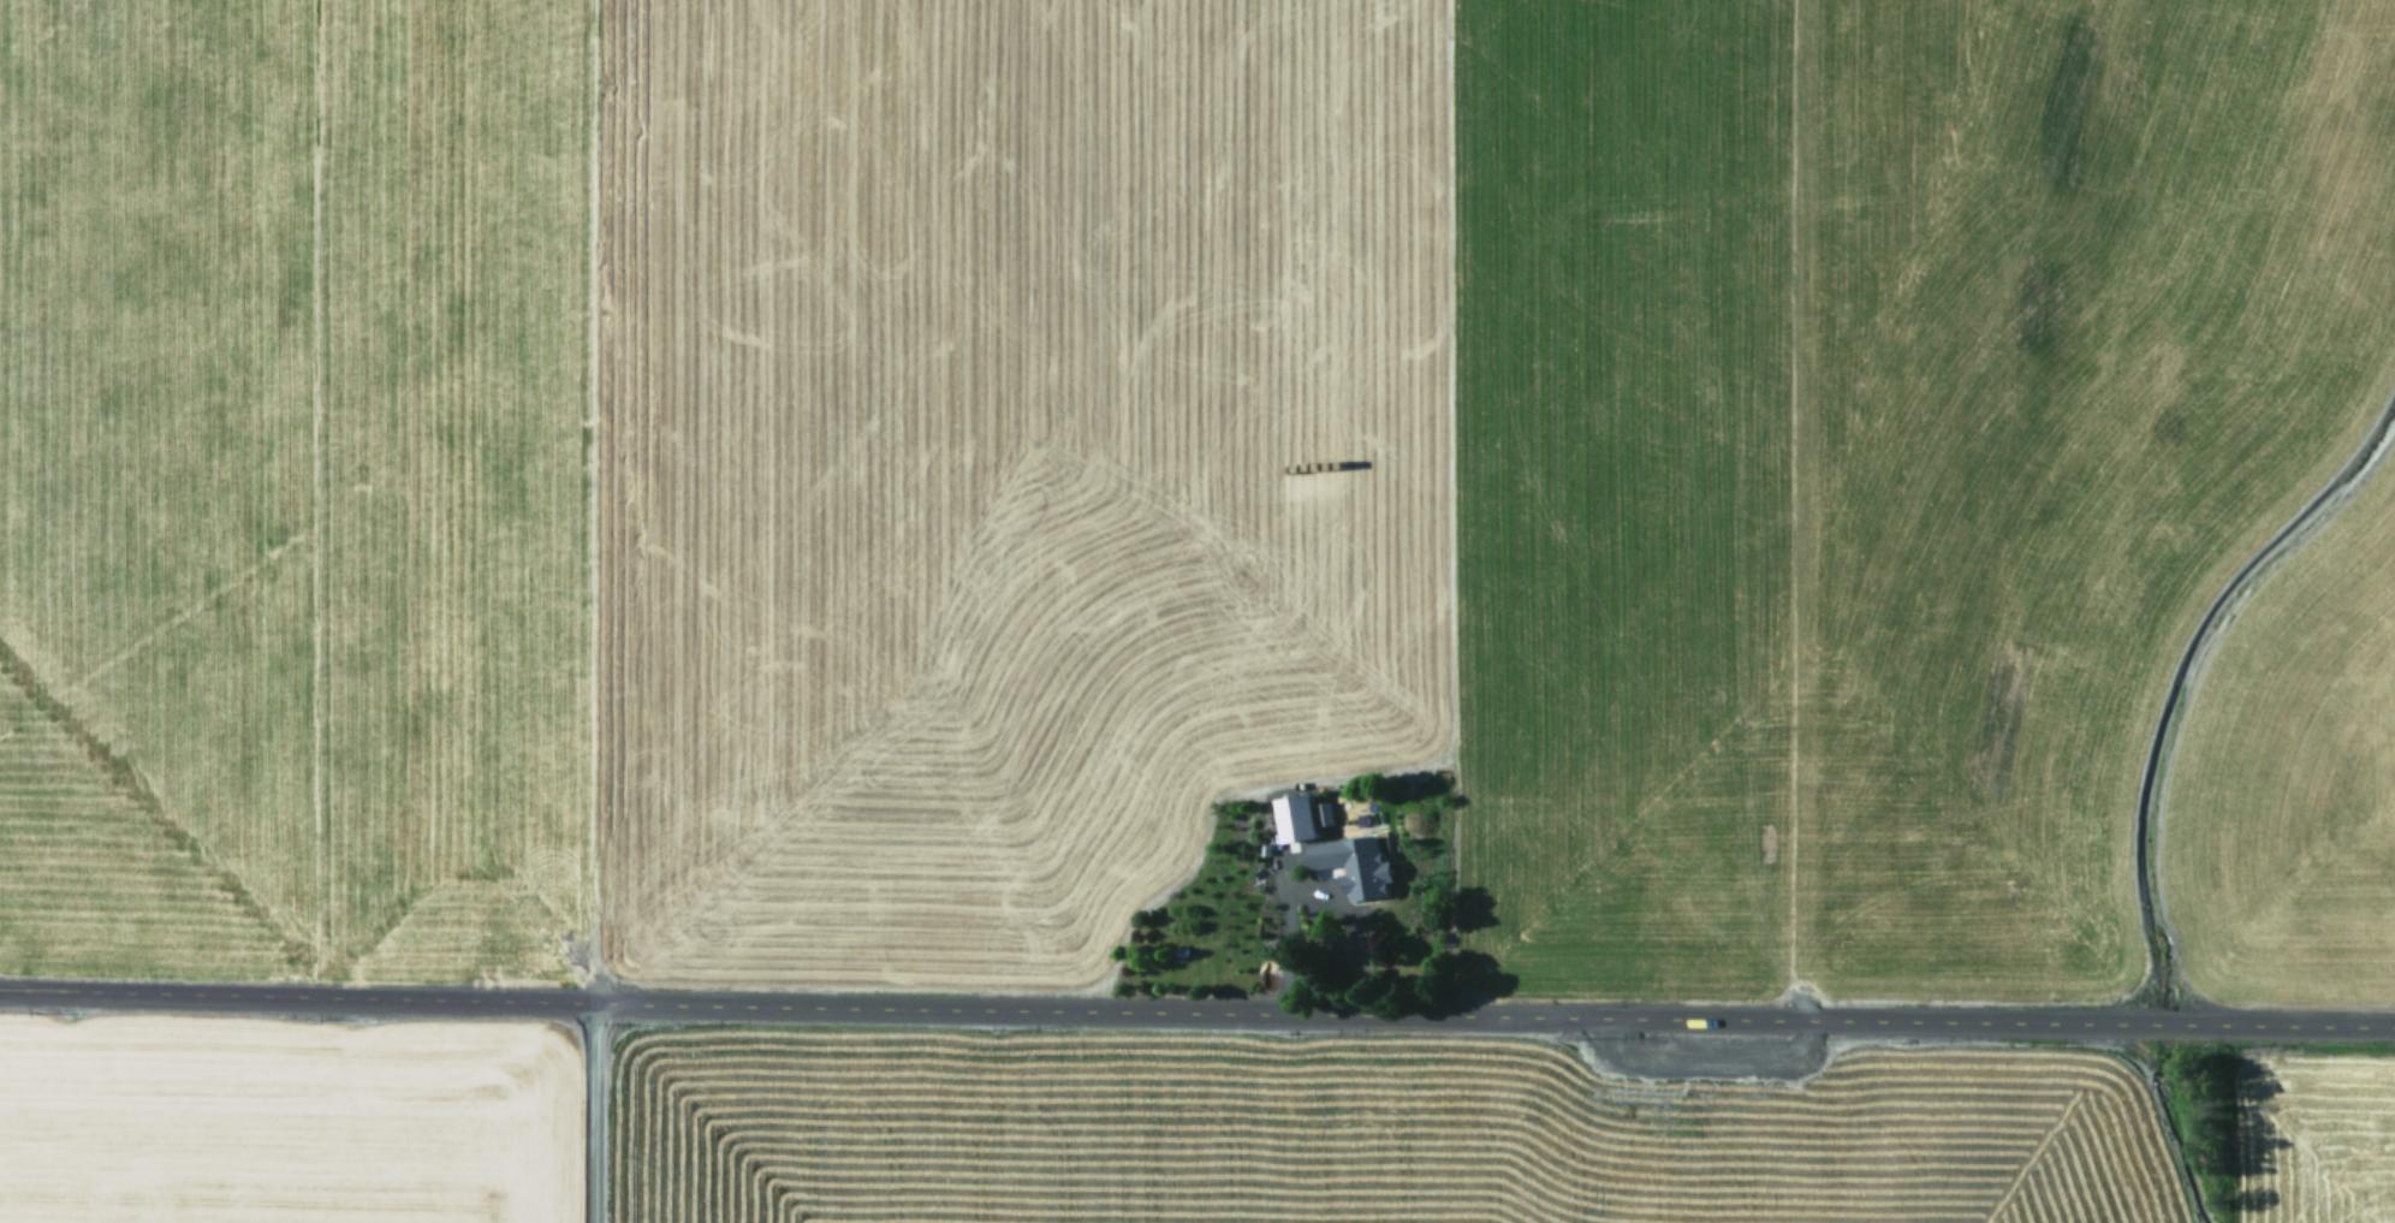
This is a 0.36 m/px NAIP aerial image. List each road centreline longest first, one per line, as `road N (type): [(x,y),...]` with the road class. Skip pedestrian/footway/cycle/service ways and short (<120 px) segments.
road 1 (tertiary): [(2394,1018),(0,987)]
road 2 (residential): [(1591,1222),(1591,1005)]

